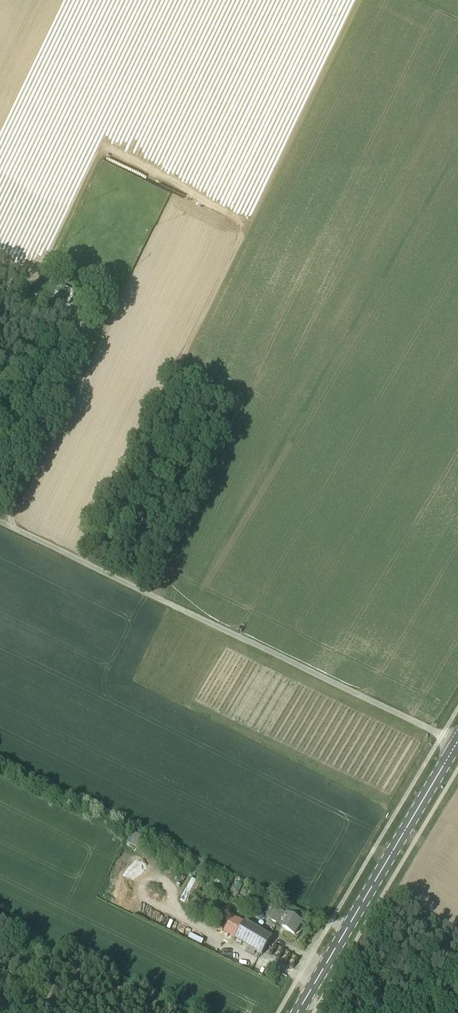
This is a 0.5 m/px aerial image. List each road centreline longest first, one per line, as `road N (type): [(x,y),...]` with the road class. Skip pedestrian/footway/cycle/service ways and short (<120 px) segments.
road 1 (unclassified): [(457,741),(0,521)]
road 2 (primary): [(297,1012),(457,742)]

